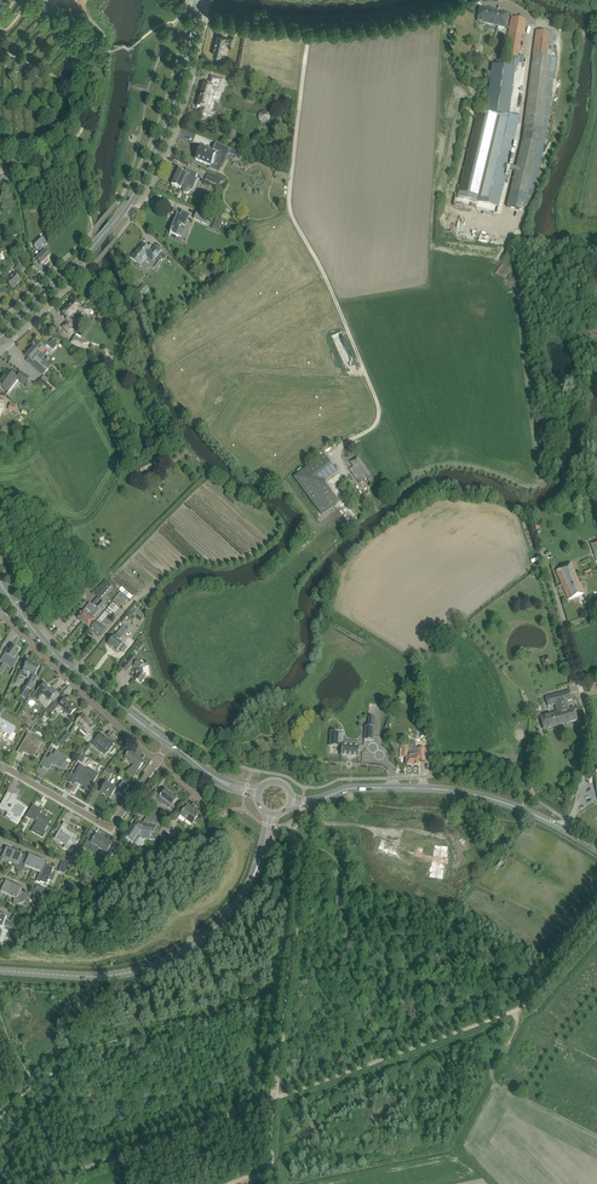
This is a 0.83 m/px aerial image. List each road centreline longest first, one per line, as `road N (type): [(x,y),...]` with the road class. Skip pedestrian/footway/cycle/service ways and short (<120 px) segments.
road 1 (track): [(309,32),(288,201),(378,406),(374,427),(336,454),(360,493)]
road 2 (unclassified): [(274,1099),(528,1006),(596,926)]
road 3 (secondary): [(0,970),(91,976),(162,962),(215,927),(257,870)]
road 4 (residential): [(205,19),(309,32),(364,30),(473,0)]
road 5 (unclassified): [(274,1099),(305,851),(291,836)]
road 6 (residential): [(565,830),(587,734),(551,577)]
road 7 (unclassified): [(39,1183),(274,1099)]
road 8 (tertiary): [(123,210),(166,127),(198,0)]
road 9 (residential): [(123,210),(135,209),(161,164),(205,19)]
road 10 (residential): [(157,761),(2,615)]
road 11 (unclassified): [(291,836),(308,821),(438,834),(458,791)]
road 12 (tertiary): [(169,743),(40,637)]
road 13 (residential): [(1,350),(85,272),(77,264)]
road 14 (residential): [(106,829),(0,767)]

